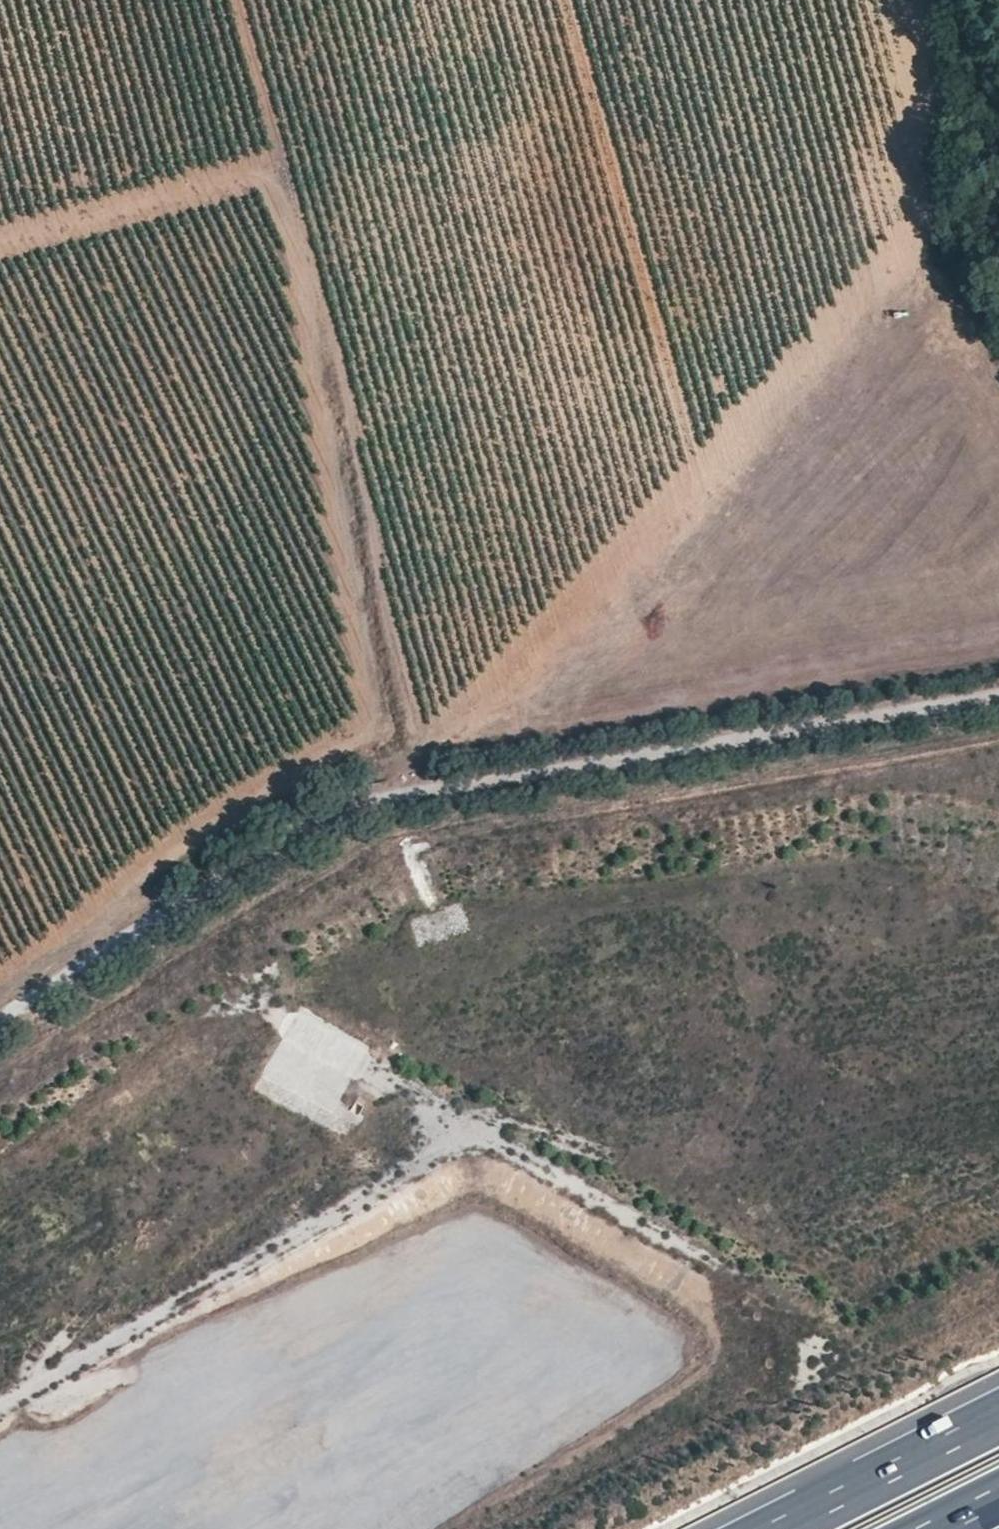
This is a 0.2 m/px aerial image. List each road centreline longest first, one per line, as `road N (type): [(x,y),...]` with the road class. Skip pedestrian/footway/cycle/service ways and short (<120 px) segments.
road 1 (unclassified): [(0,1013),(298,836),(436,800),(998,700)]
road 2 (motorway): [(998,1417),(778,1528)]

